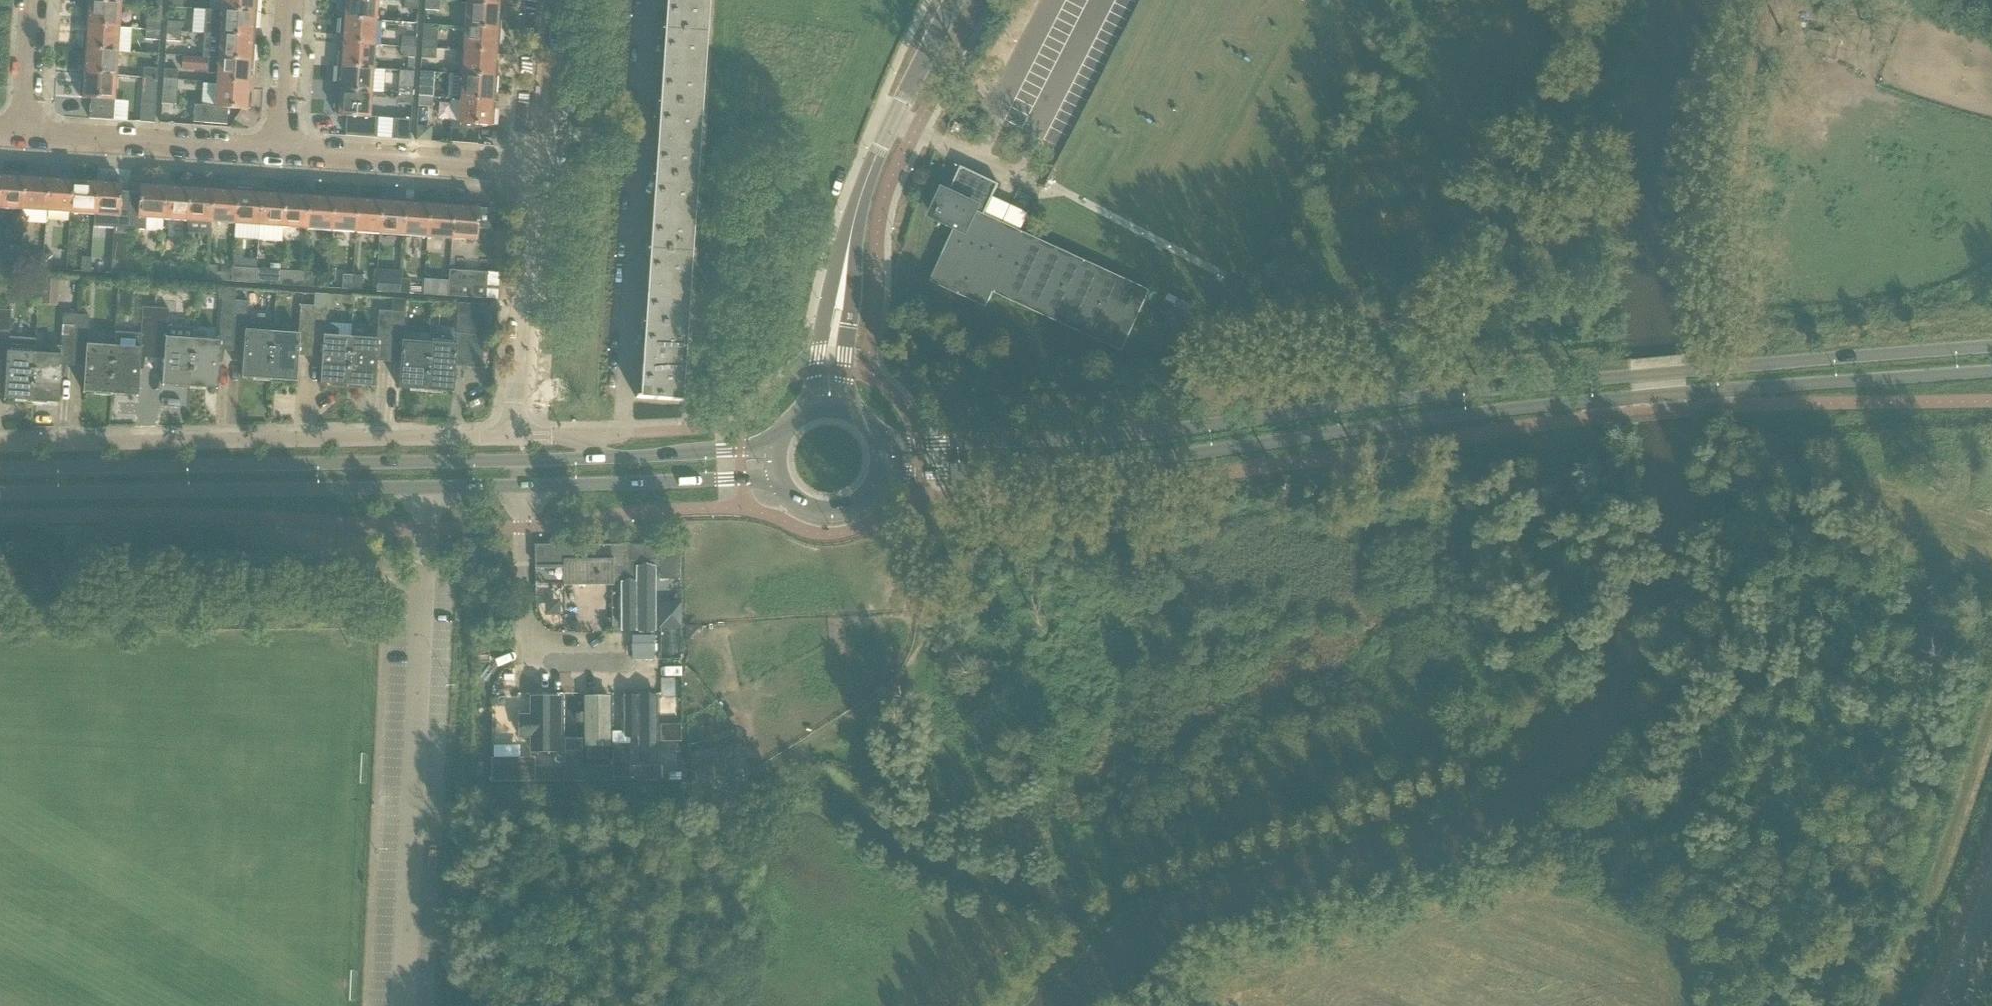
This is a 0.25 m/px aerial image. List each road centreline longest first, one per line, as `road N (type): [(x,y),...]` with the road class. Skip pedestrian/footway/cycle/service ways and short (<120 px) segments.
road 1 (secondary): [(879,480),(1078,467),(1617,400),(1991,372)]
road 2 (secondary): [(1991,348),(1616,378),(1078,440),(881,441)]
road 3 (secondary): [(0,495),(780,480)]
road 4 (secondary): [(589,458),(0,468)]
road 5 (unclassified): [(514,437),(0,445)]
road 6 (track): [(1764,0),(1725,138),(1721,217),(1735,406)]
road 7 (tertiary): [(843,279),(874,154),(954,0)]
road 8 (residential): [(514,437),(533,168)]
road 9 (residential): [(284,152),(24,135)]
road 10 (residential): [(533,168),(284,152)]
road 11 (secondary): [(777,446),(589,458)]
road 12 (residential): [(533,168),(544,0)]
road 13 (residential): [(284,152),(294,0)]
road 14 (residential): [(34,0),(24,135)]
road 15 (tertiary): [(843,279),(821,335),(811,409)]
road 16 (tertiary): [(846,408),(851,331),(843,279)]
road 17 (secondary): [(780,480),(800,504),(830,513),(859,504),(879,480)]

